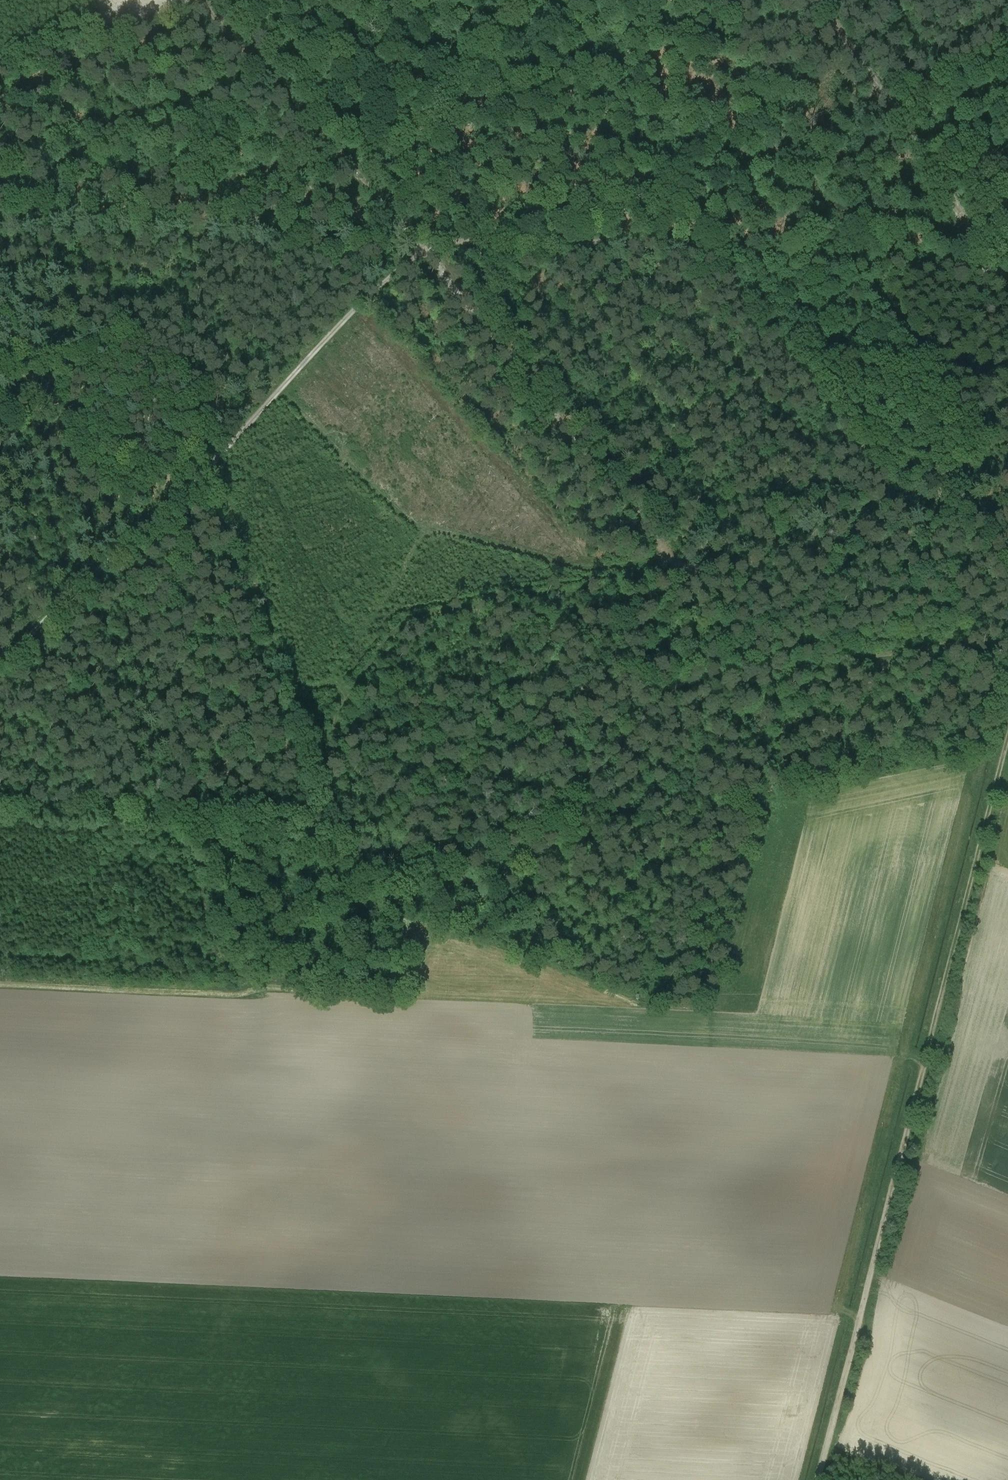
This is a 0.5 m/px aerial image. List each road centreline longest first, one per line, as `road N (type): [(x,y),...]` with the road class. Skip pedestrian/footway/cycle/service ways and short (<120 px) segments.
road 1 (track): [(0,665),(205,469),(353,309),(438,241),(579,241),(1007,271)]
road 2 (track): [(1007,739),(819,1479)]
road 3 (track): [(253,996),(0,985)]

